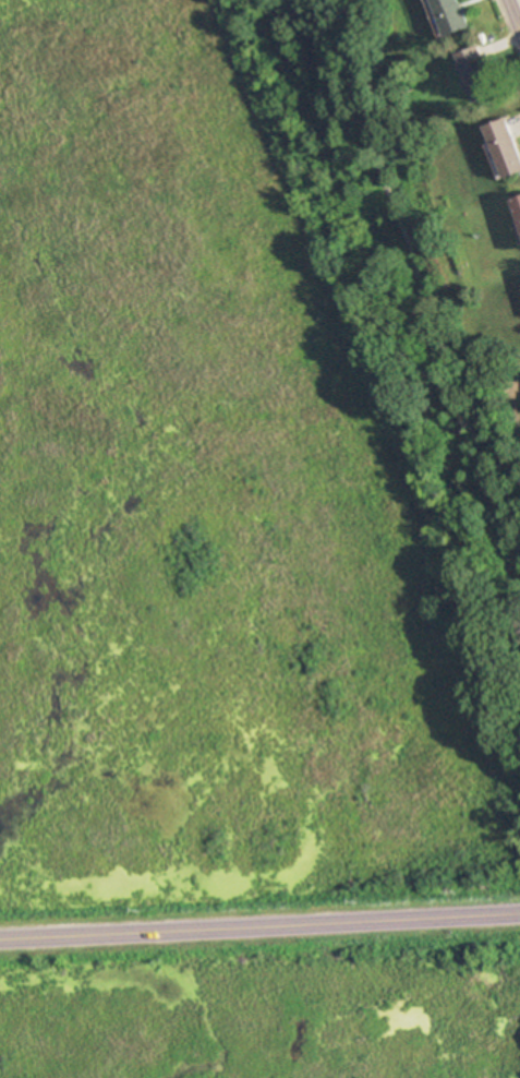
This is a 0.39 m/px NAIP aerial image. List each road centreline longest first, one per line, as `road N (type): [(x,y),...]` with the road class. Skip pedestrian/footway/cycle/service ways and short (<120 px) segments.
road 1 (tertiary): [(0,941),(519,918)]

